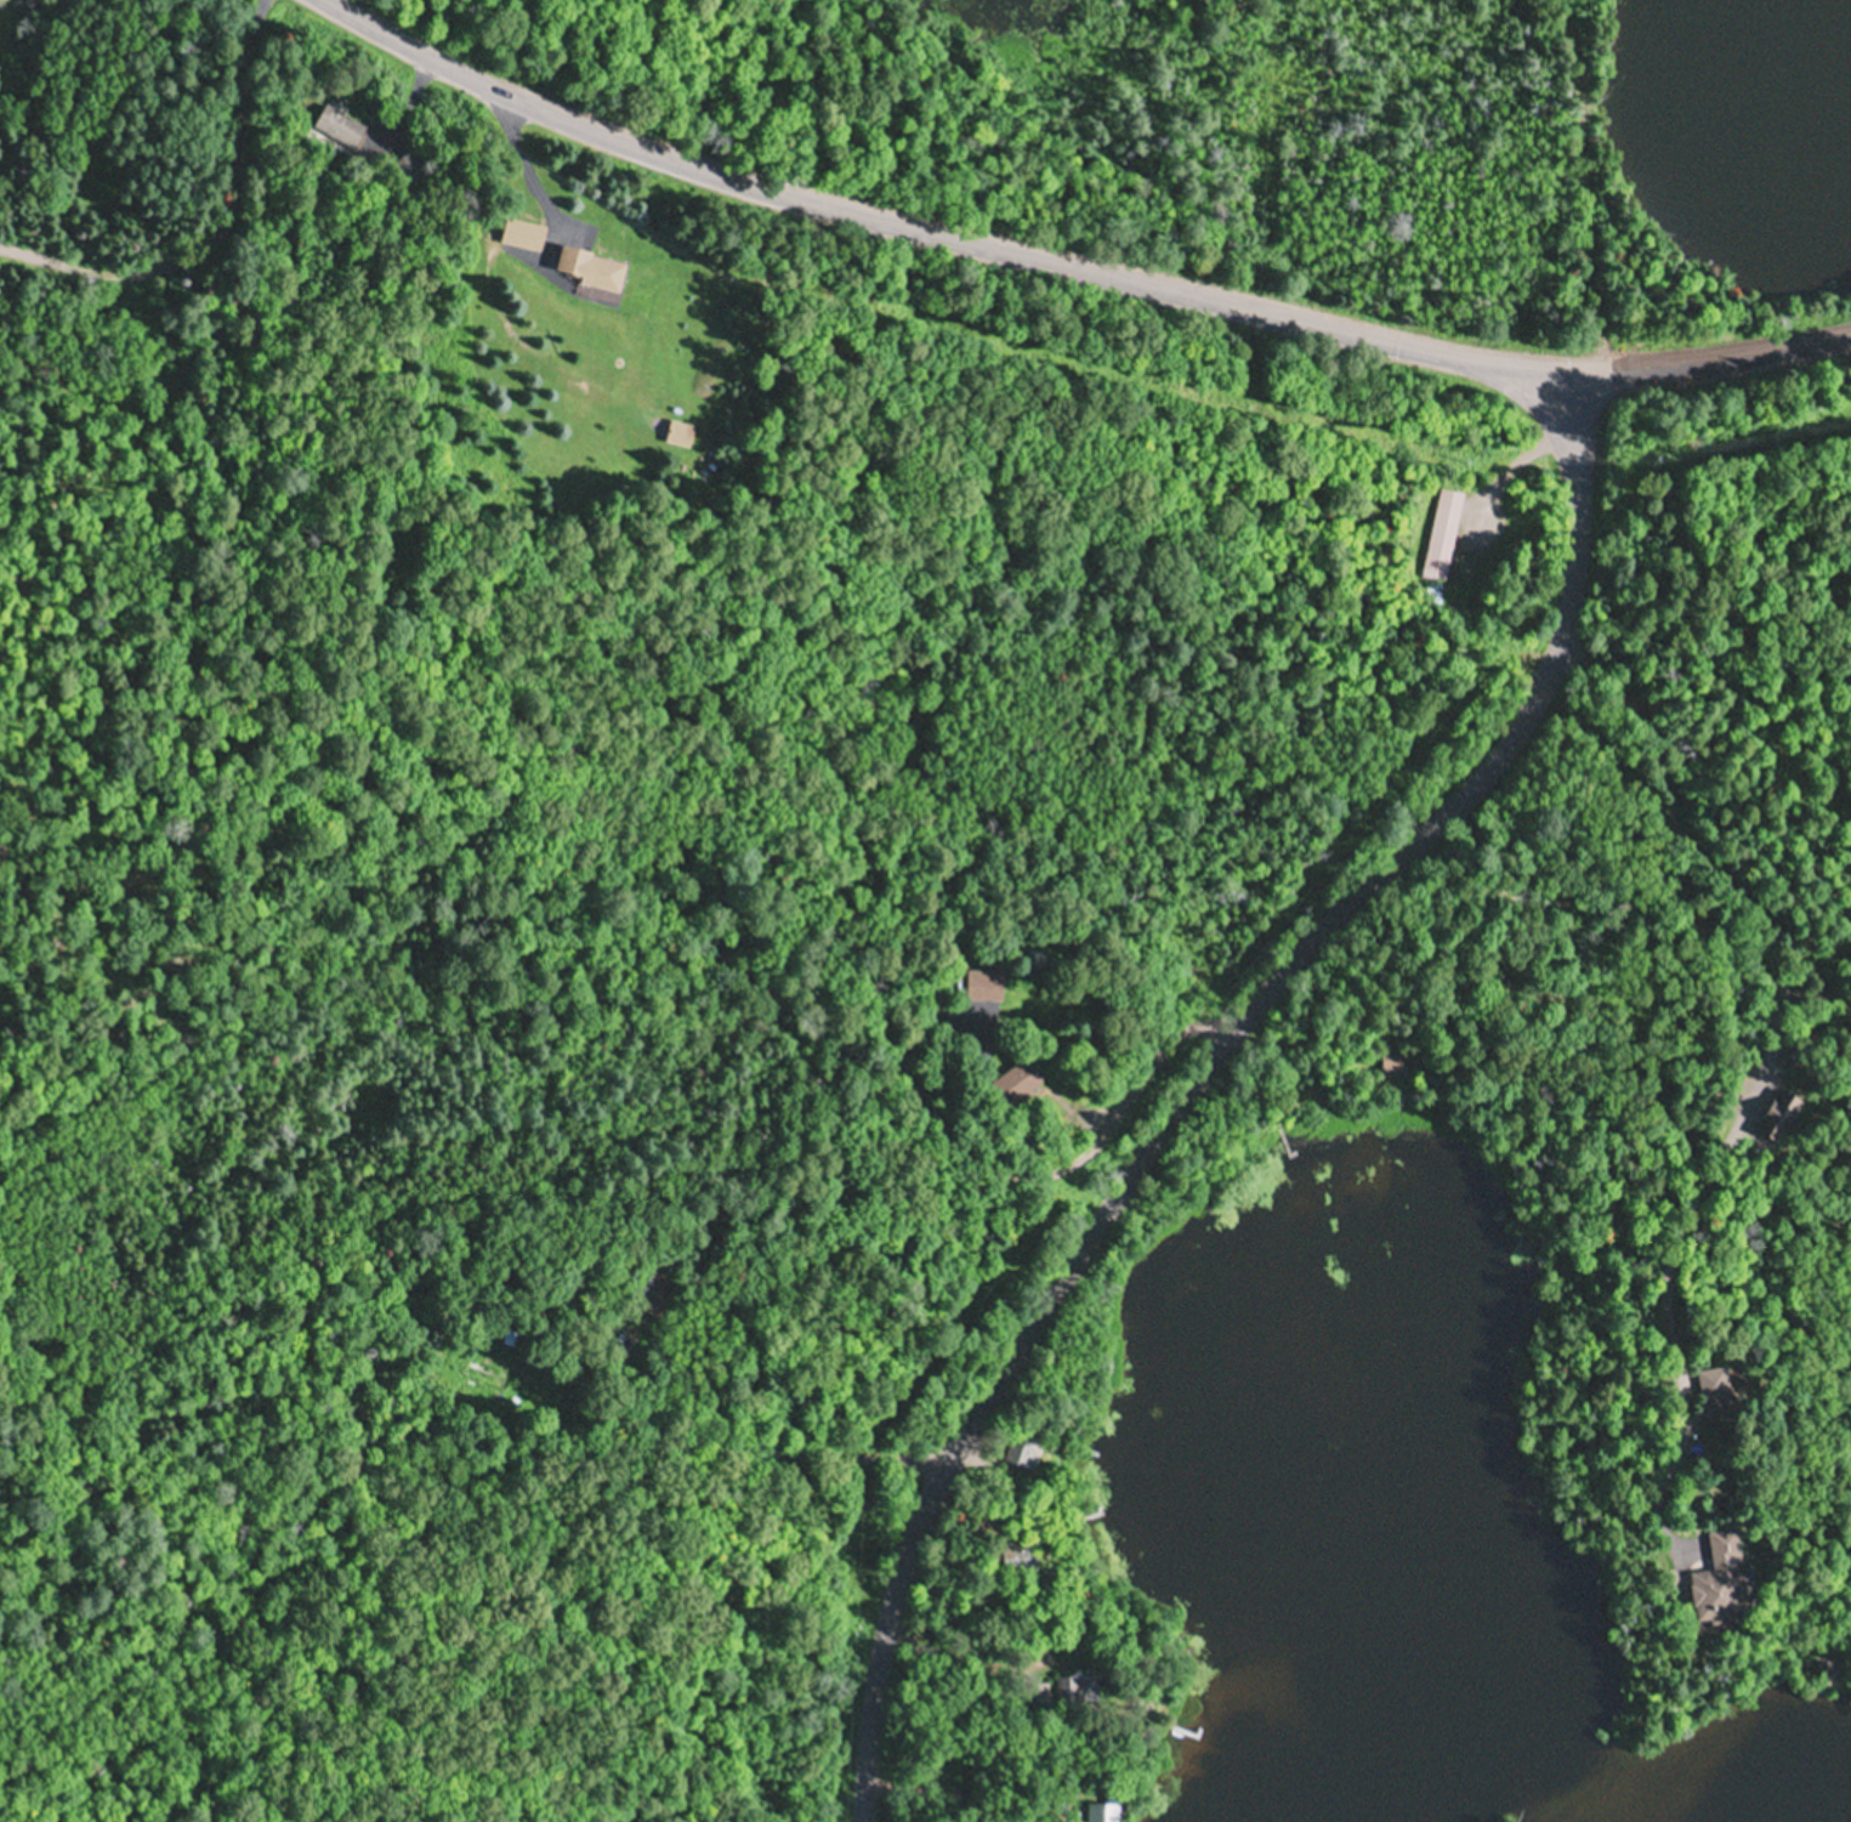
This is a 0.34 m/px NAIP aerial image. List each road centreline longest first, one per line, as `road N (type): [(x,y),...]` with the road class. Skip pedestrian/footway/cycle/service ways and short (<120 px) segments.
road 1 (residential): [(867,1821),(868,1731),(890,1607),(908,1544),(988,1391),(1159,1118),(1332,913),(1436,819),(1508,740),(1543,683),(1580,544),(1580,476),(1548,356)]
road 2 (secondary): [(348,0),(580,120),(767,180),(1399,336),(1500,354),(1646,358),(1850,326)]

